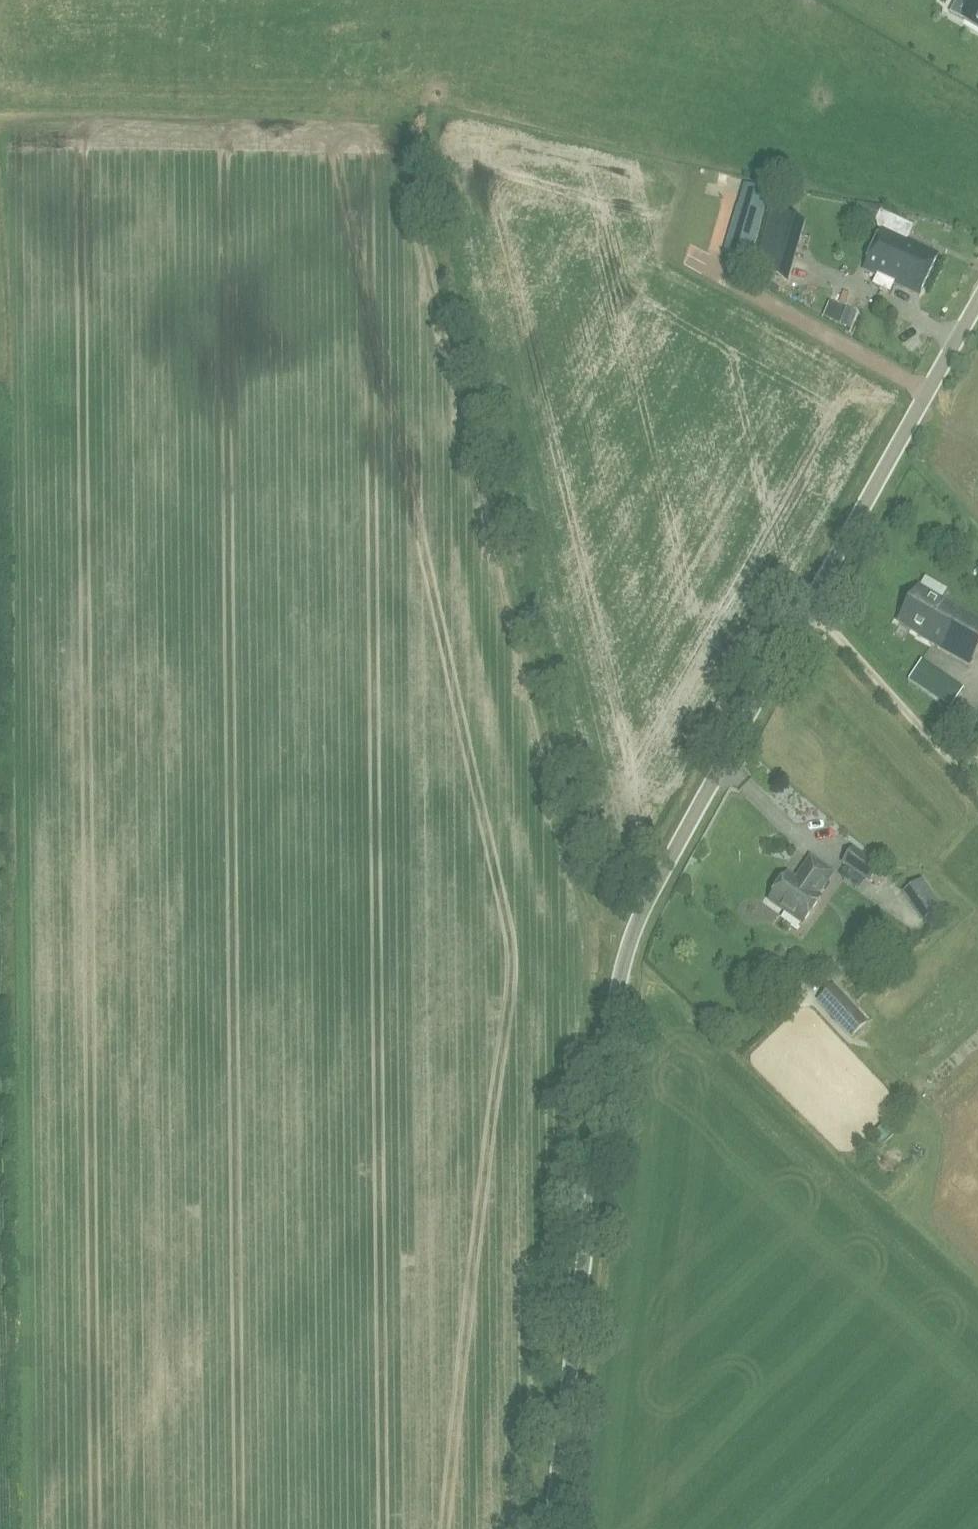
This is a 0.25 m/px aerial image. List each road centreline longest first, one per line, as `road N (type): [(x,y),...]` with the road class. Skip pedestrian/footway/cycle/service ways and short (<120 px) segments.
road 1 (unclassified): [(553,1528),(623,1009),(644,920),(678,844),(977,303)]

